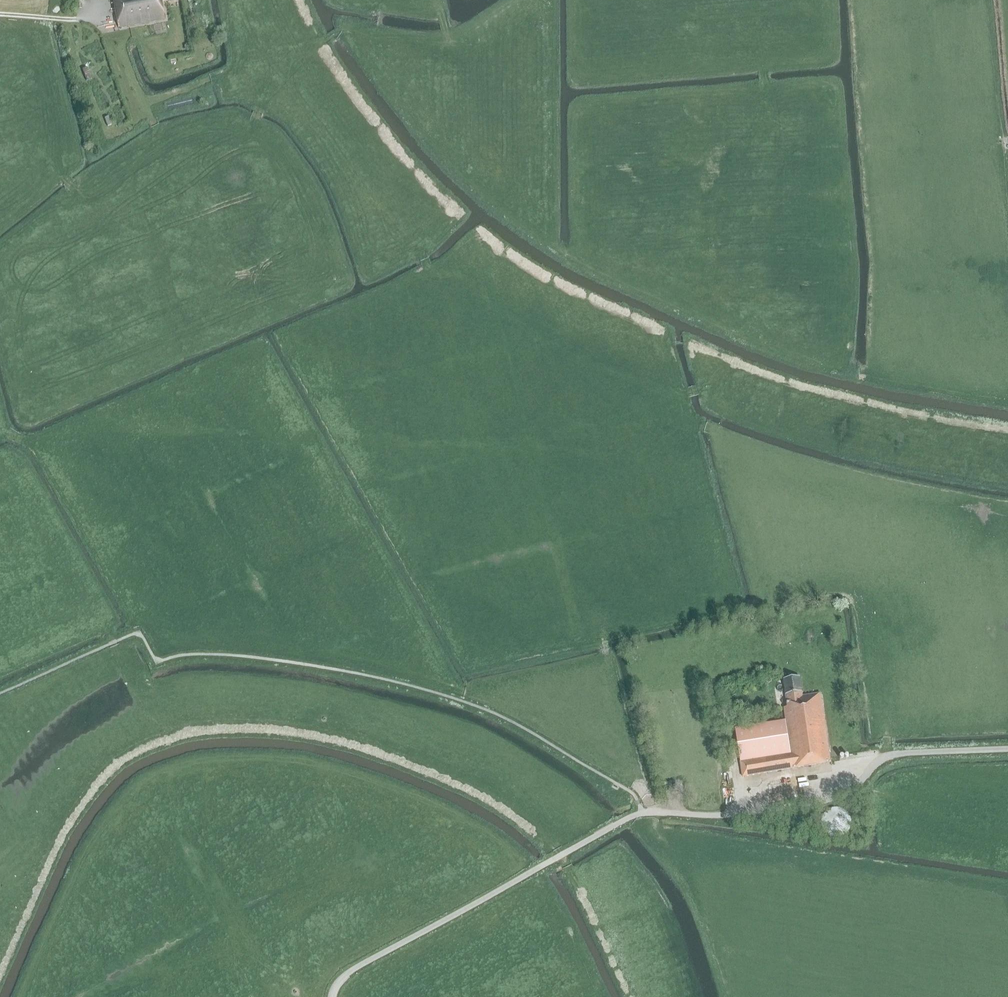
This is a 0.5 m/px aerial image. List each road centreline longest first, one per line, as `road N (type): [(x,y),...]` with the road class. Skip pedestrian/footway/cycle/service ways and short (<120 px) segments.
road 1 (unclassified): [(331,996),(346,975),(630,816),(764,809),(840,793),(897,754),(1007,748)]

